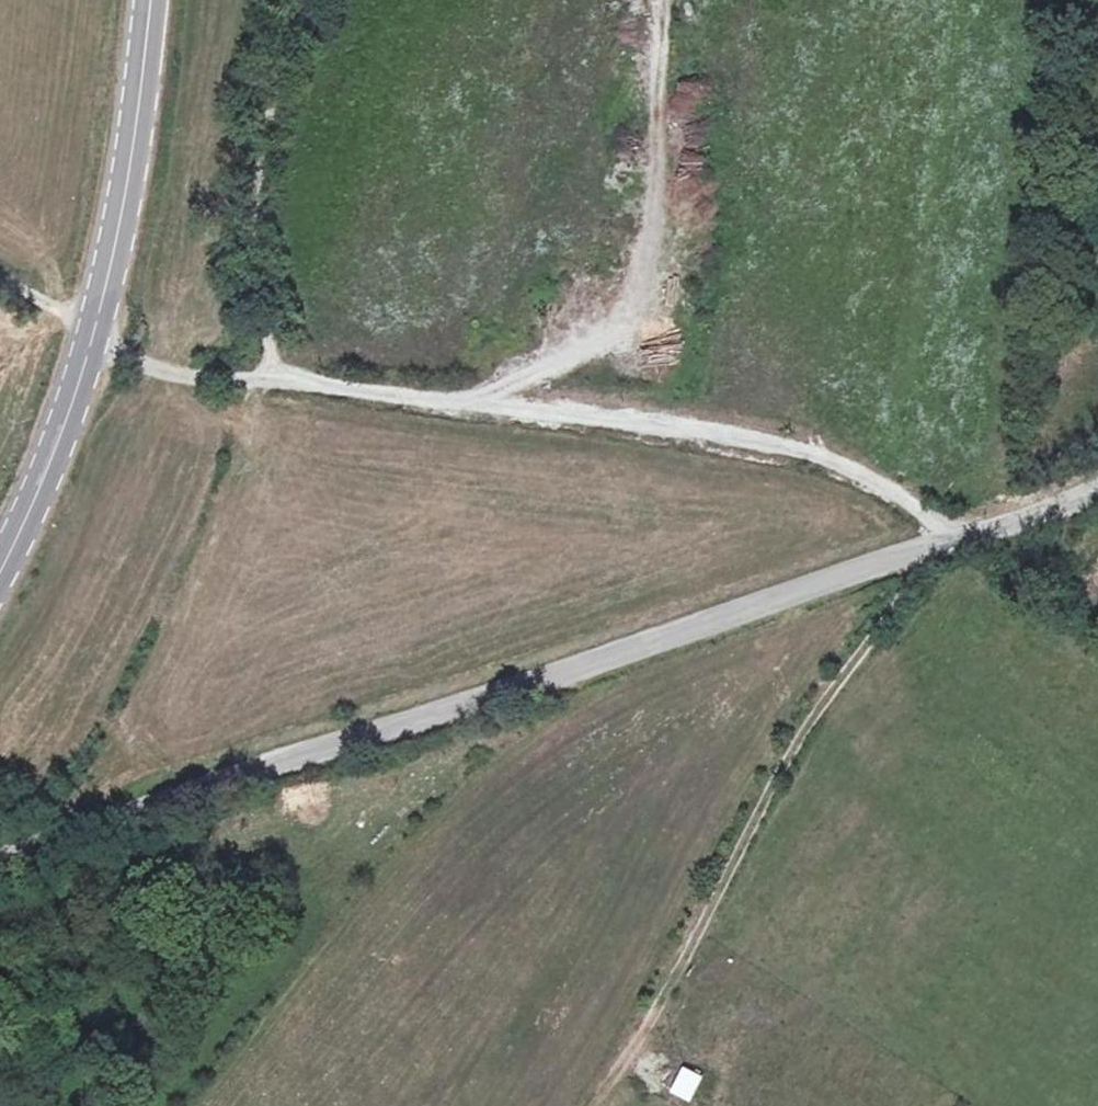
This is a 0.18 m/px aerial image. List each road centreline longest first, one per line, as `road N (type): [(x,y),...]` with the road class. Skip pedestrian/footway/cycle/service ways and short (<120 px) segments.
road 1 (unclassified): [(0,859),(1097,495)]
road 2 (track): [(273,374),(820,457),(883,485),(952,538)]
road 3 (track): [(602,1105),(840,688),(952,538)]
road 4 (secondary): [(150,0),(120,229),(94,335),(71,409),(0,574)]
road 5 (track): [(41,843),(202,577),(273,374)]
road 6 (track): [(273,374),(248,236),(267,108),(302,0)]
road 7 (track): [(0,268),(155,371),(211,379),(273,374)]

